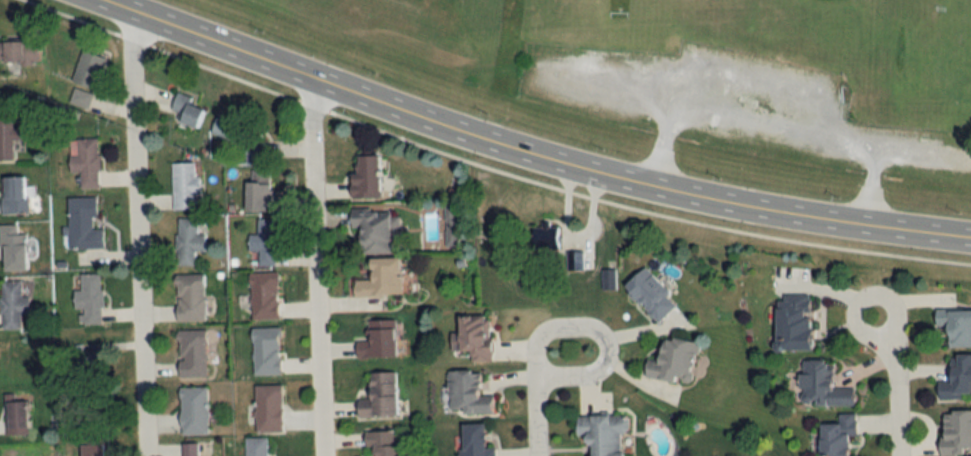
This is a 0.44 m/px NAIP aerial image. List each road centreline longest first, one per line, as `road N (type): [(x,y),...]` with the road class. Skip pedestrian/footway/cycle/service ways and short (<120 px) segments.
road 1 (tertiary): [(970,239),(786,214),(596,175),(92,0)]
road 2 (residential): [(144,455),(129,14)]
road 3 (residential): [(320,455),(306,78)]
road 4 (residential): [(535,377),(535,337),(550,327),(580,324),(606,343),(593,371),(535,377)]
road 5 (residential): [(894,455),(886,333),(854,291)]

